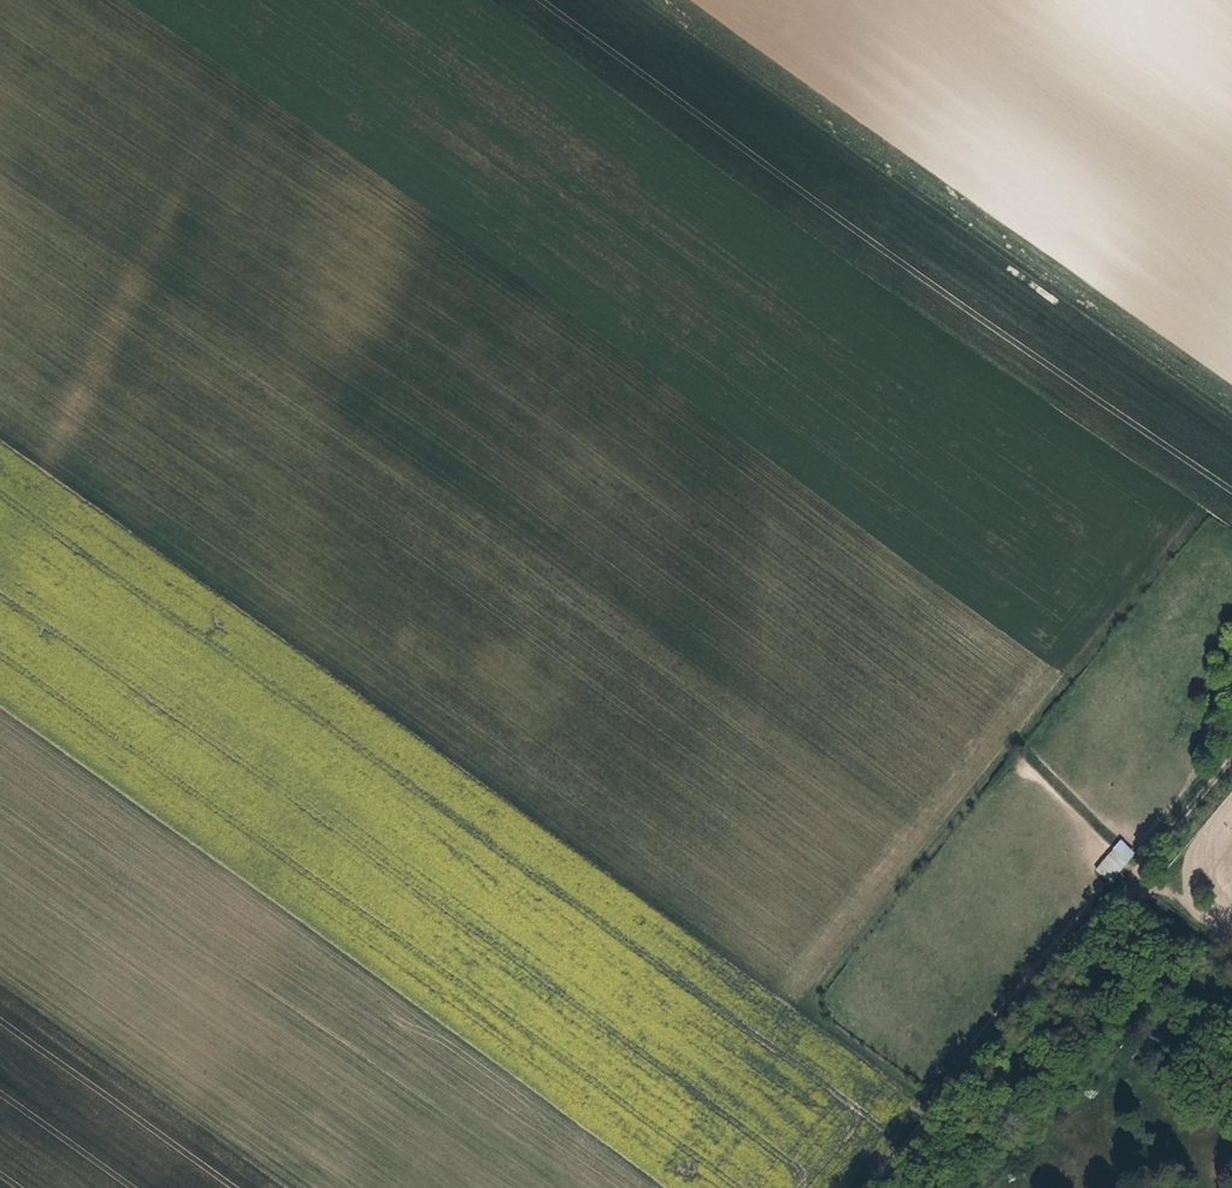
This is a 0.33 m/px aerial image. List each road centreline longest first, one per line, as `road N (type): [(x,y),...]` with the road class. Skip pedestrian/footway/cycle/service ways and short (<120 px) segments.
road 1 (track): [(860,1187),(953,1091),(1231,755)]

